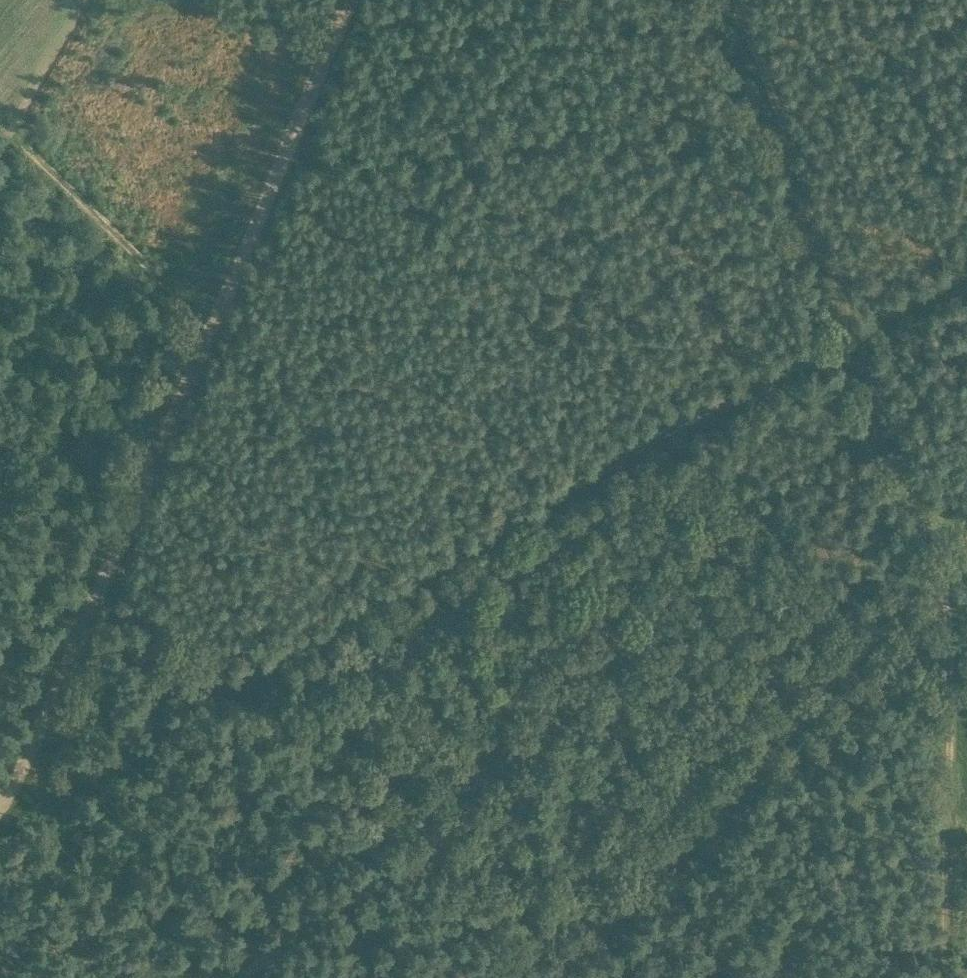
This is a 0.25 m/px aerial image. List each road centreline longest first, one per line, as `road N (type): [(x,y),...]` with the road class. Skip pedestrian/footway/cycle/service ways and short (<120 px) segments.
road 1 (track): [(0,814),(847,341)]
road 2 (track): [(12,803),(203,326),(289,154),(351,0)]
road 3 (track): [(847,341),(933,572),(937,977)]
road 4 (track): [(552,977),(966,534)]
road 5 (track): [(847,341),(729,0)]
road 6 (track): [(203,326),(32,154)]
road 7 (track): [(847,341),(966,275)]

